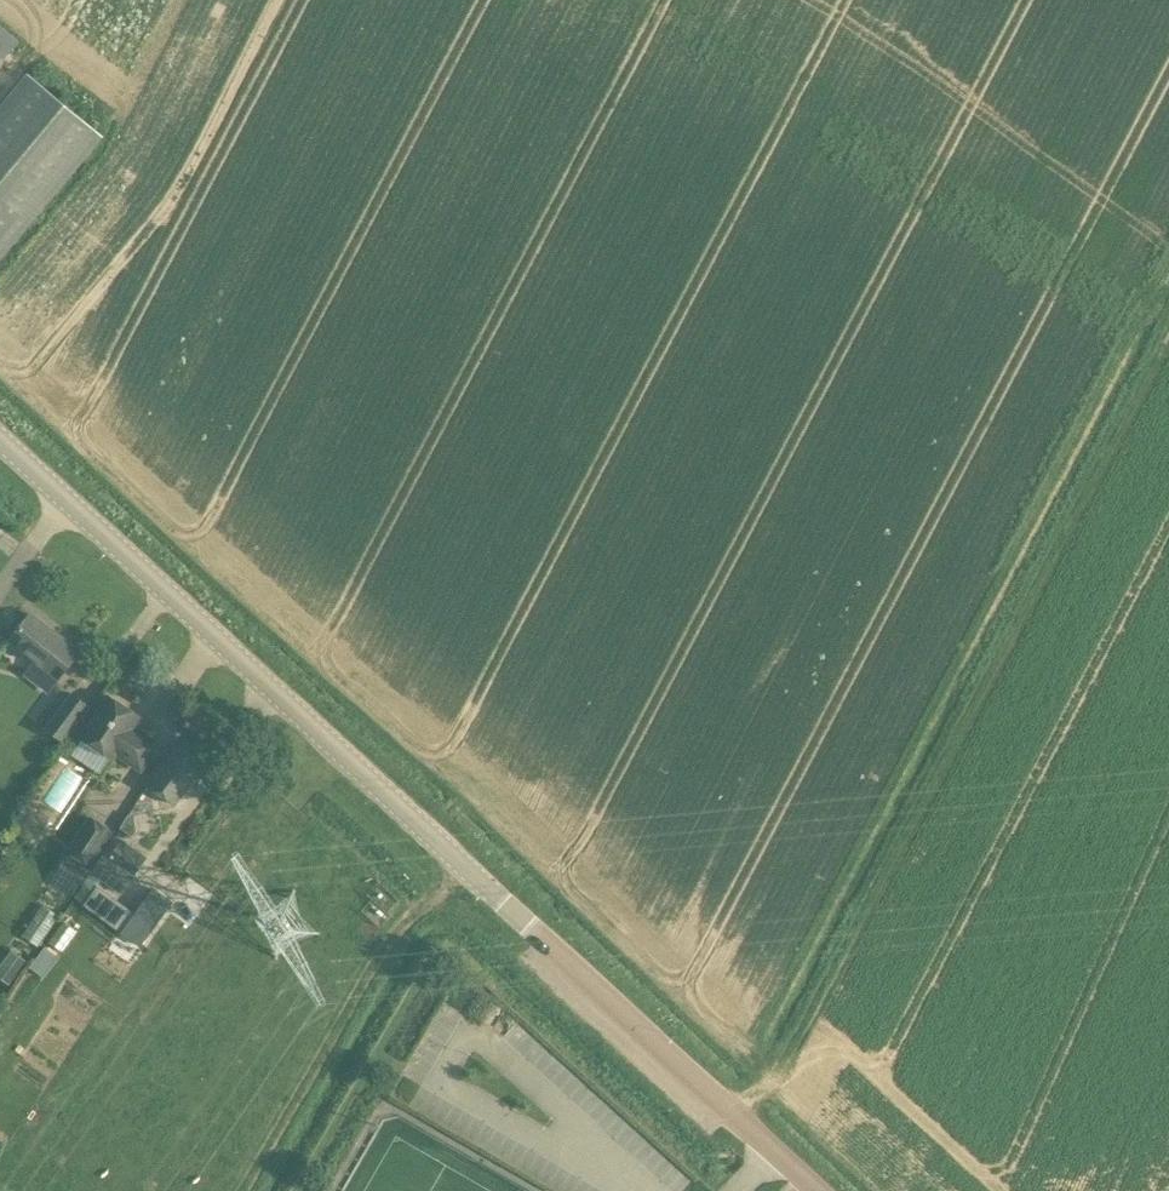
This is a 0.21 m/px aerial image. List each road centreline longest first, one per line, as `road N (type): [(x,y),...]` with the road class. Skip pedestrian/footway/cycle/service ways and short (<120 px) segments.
road 1 (tertiary): [(812,1190),(0,444)]

